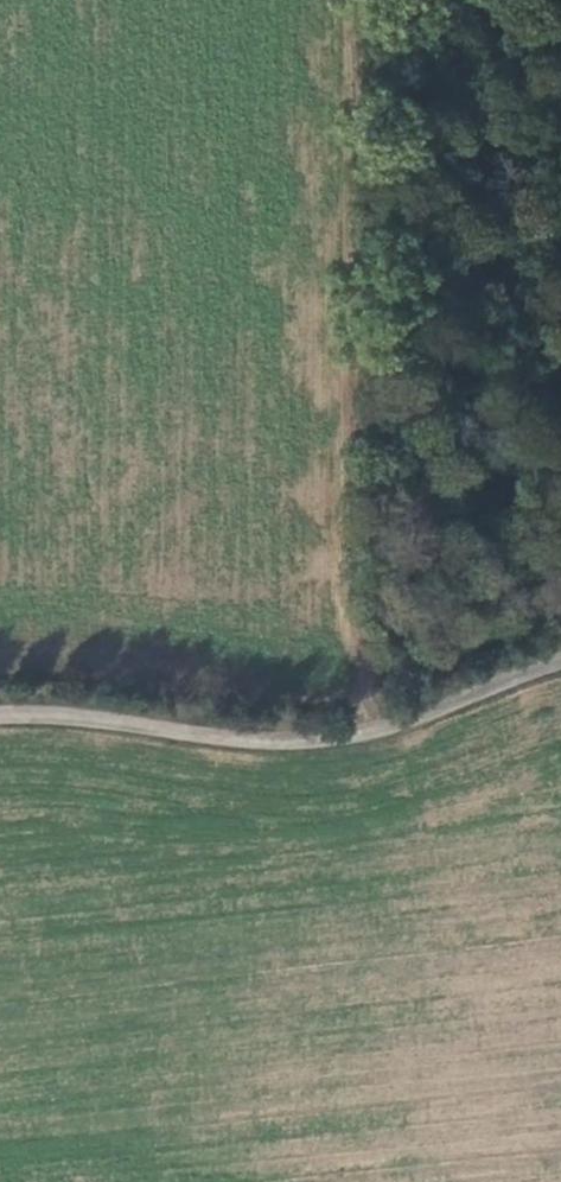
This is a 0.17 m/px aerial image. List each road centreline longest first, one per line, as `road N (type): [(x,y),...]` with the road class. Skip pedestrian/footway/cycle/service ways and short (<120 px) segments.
road 1 (residential): [(0,719),(329,740),(560,656)]

